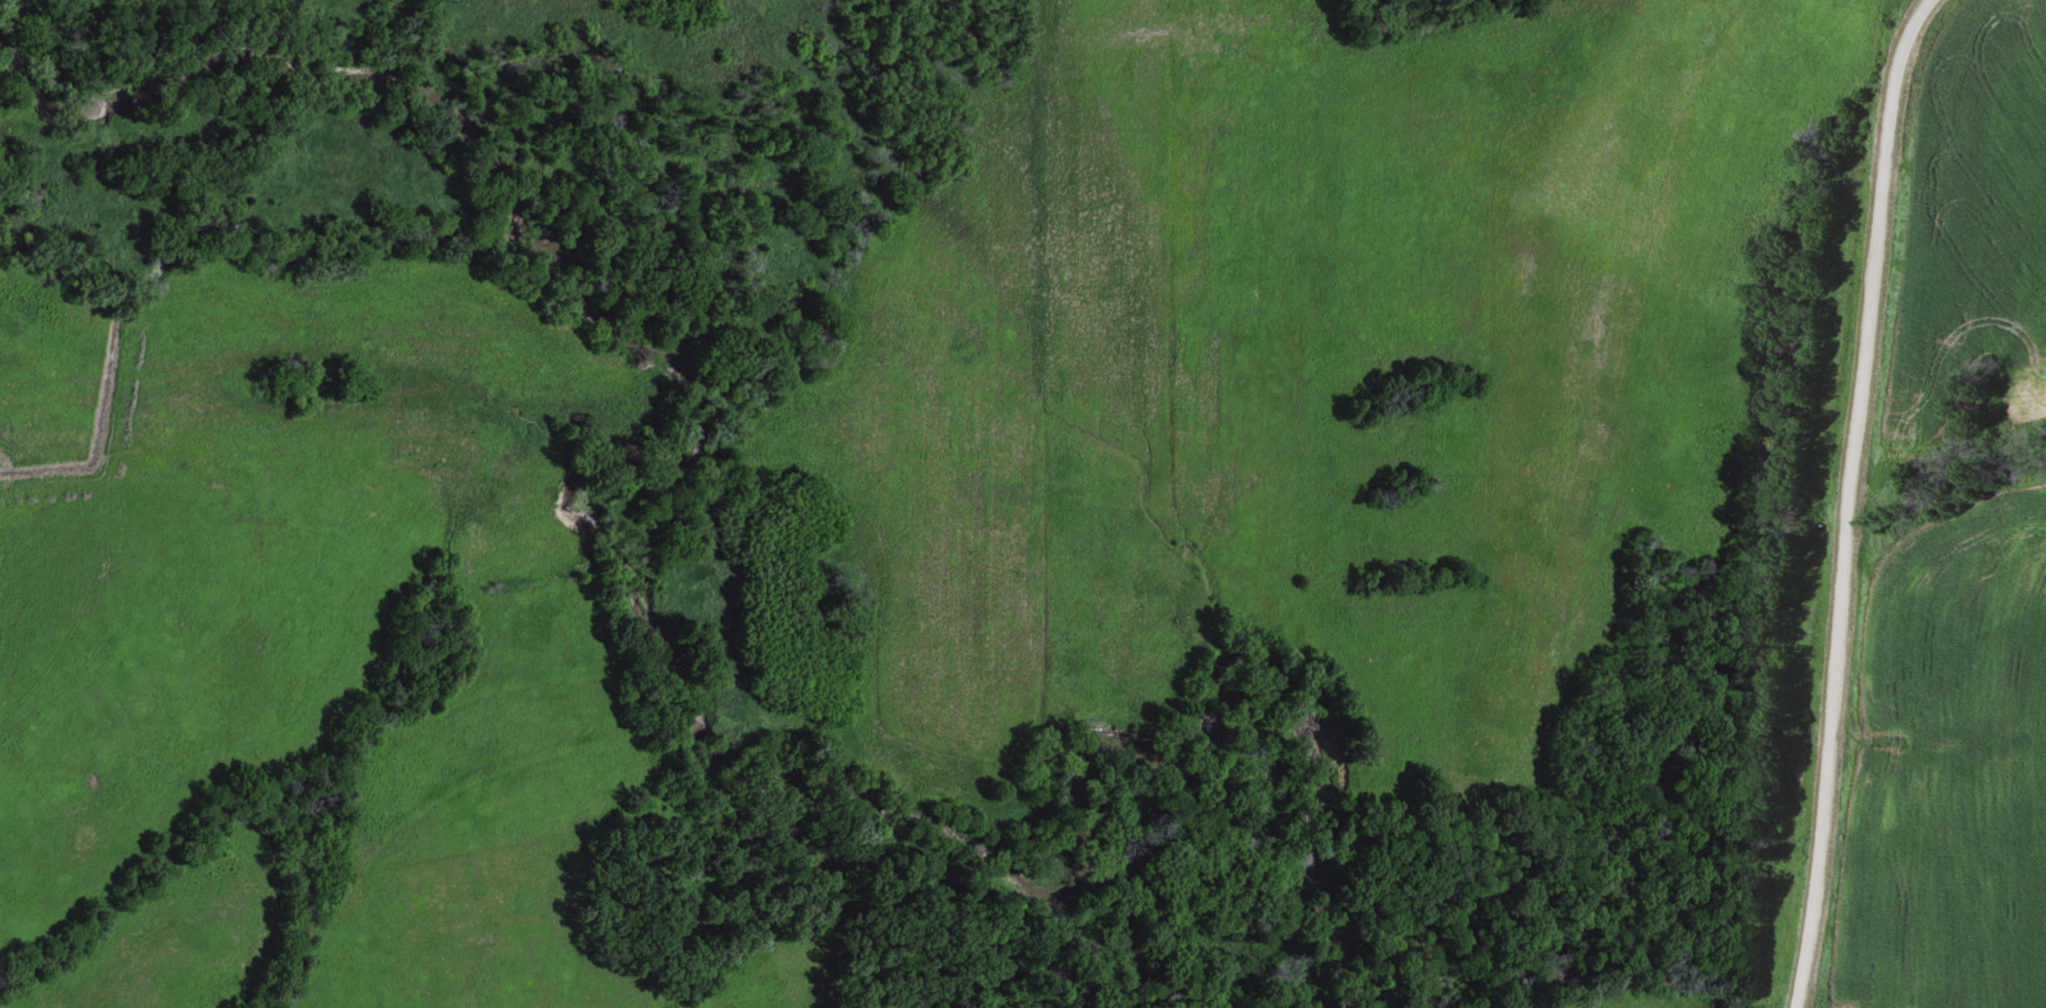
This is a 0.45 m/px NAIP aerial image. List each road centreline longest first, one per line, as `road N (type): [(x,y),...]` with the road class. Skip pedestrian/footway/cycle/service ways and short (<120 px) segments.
road 1 (residential): [(1795,1007),(1819,865),(1892,86),(1930,0)]

